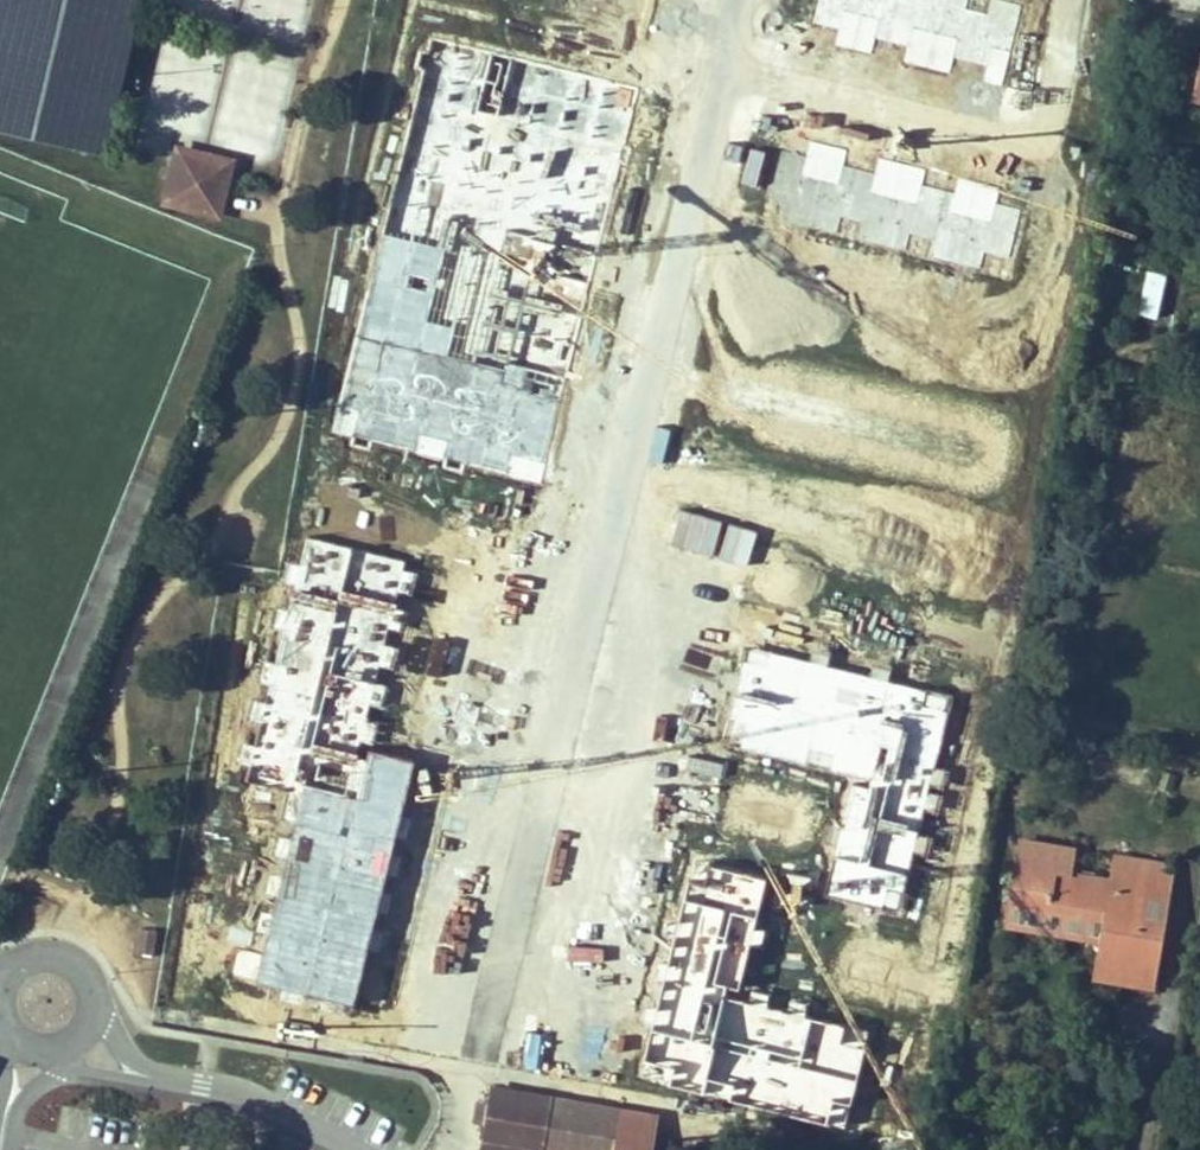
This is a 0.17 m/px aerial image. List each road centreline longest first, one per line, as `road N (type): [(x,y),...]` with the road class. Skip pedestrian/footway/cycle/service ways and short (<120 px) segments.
road 1 (residential): [(162,1078),(259,1103),(351,1149)]

